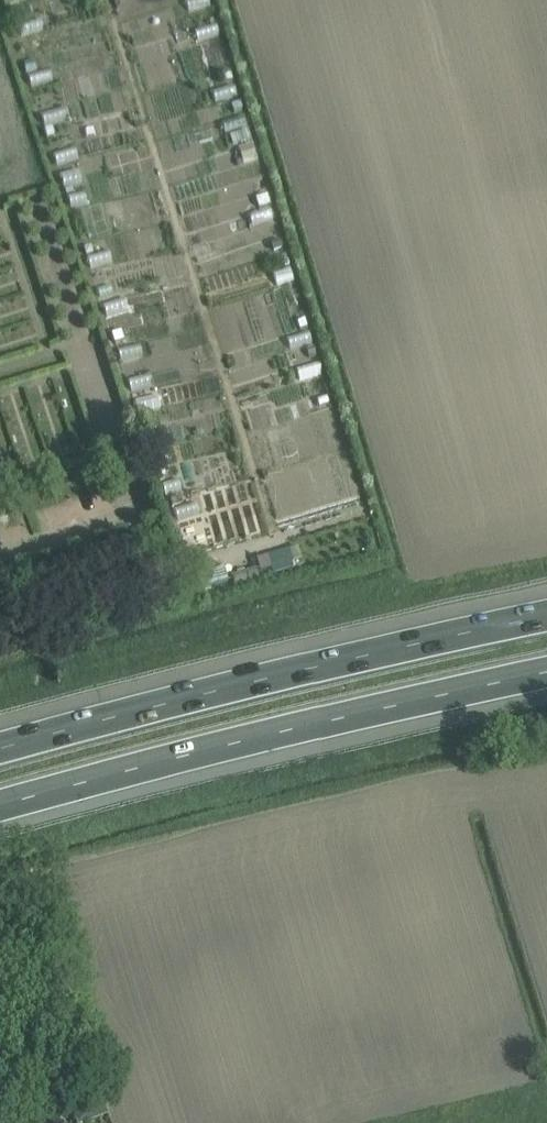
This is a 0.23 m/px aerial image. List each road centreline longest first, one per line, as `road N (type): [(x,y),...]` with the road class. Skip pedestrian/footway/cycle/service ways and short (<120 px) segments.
road 1 (motorway): [(0,805),(546,670)]
road 2 (motorway): [(546,614),(0,747)]

